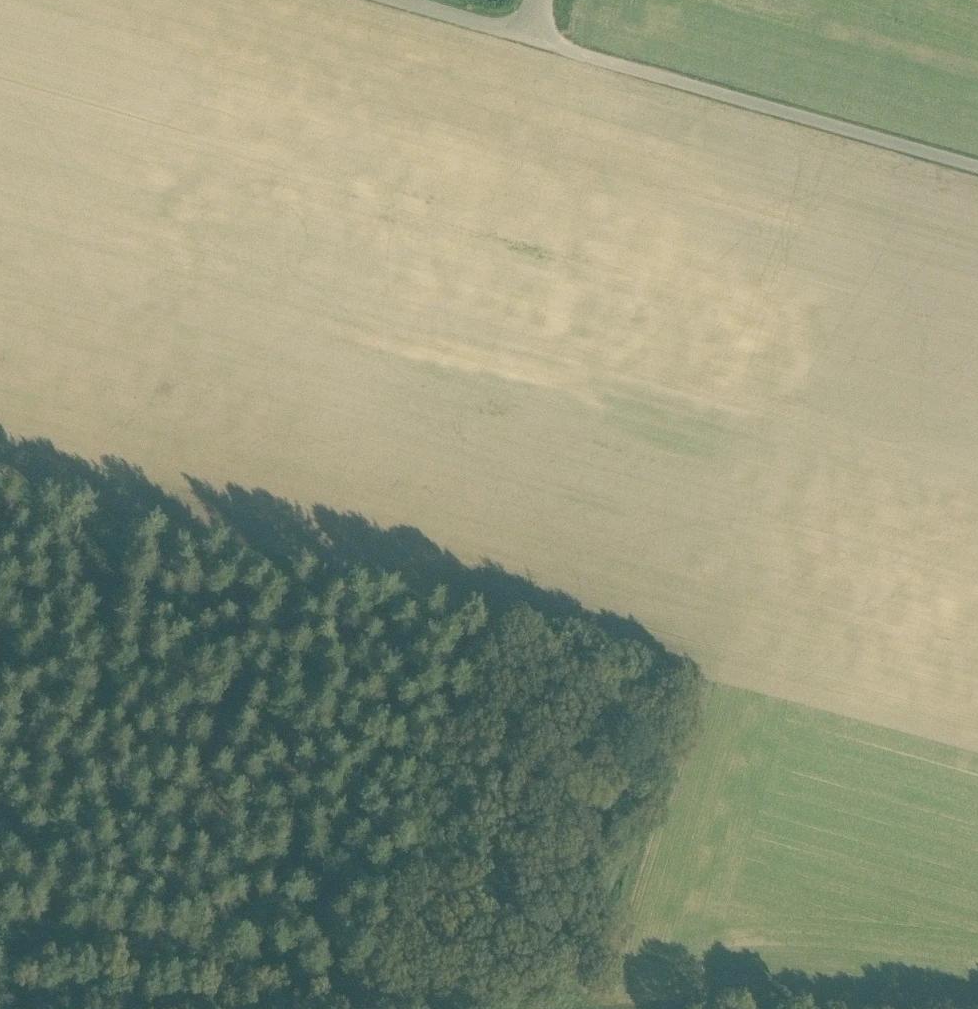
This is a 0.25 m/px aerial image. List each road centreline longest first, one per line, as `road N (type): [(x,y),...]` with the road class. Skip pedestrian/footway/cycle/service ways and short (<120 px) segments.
road 1 (track): [(535,1008),(0,919)]
road 2 (track): [(977,170),(532,41)]
road 3 (track): [(884,1008),(778,999),(614,1008)]
road 4 (residential): [(538,0),(532,41),(390,0)]

